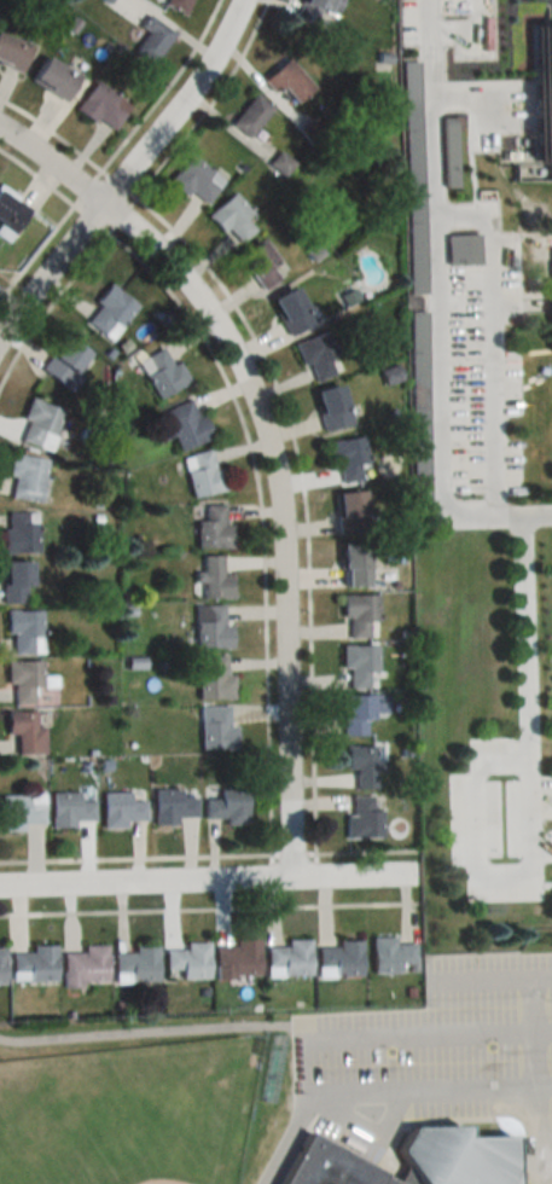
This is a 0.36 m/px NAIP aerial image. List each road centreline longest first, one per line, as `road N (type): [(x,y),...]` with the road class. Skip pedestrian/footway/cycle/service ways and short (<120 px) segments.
road 1 (residential): [(290,882),(283,511),(261,411),(240,360),(167,260),(108,205),(0,133)]
road 2 (residential): [(0,338),(179,109),(240,0)]
road 3 (residential): [(0,890),(413,876)]

